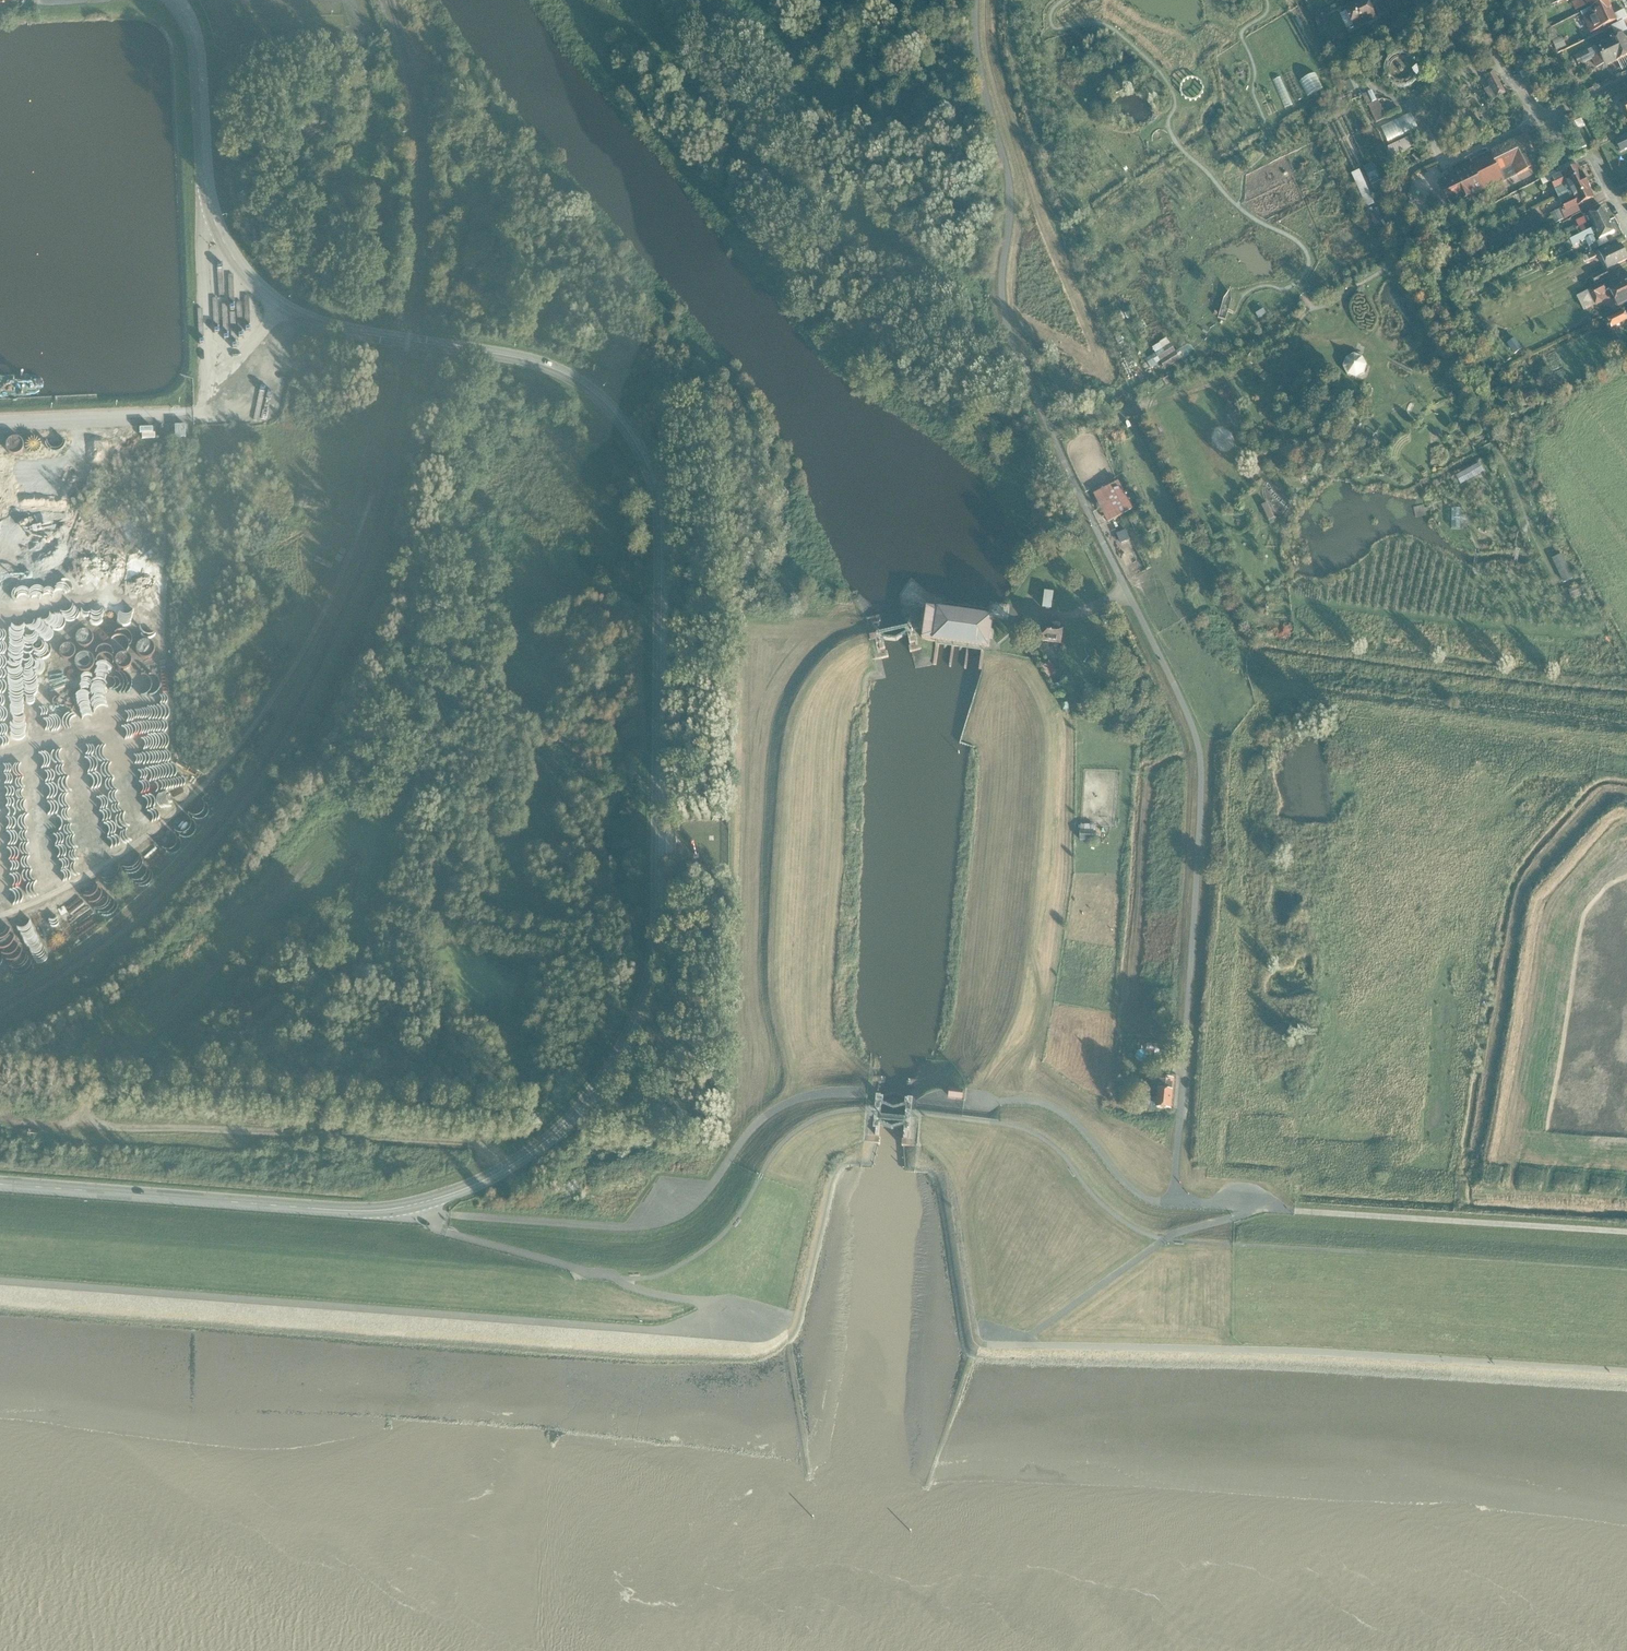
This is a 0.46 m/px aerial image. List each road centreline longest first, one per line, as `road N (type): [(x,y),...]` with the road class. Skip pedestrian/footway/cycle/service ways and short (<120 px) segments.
road 1 (tertiary): [(174,0),(199,54),(207,197),(246,276),(282,306),(328,326),(558,371),(595,394),(639,446),(662,520),(657,946),(637,1020),(592,1098),(523,1159),(443,1197),(355,1212),(0,1185)]
road 2 (unclassified): [(975,0),(1013,196),(1002,300),(1038,404),(1201,750),(1176,1192),(1202,1205),(1295,1212)]
road 3 (track): [(749,1317),(717,1330),(652,1333),(0,1283)]
road 4 (track): [(999,1337),(1021,1345),(1626,1372)]
road 5 (track): [(1295,1212),(1626,1233)]
road 6 (track): [(858,1096),(779,1109),(750,1133),(700,1199)]
road 7 (track): [(1165,1242),(1031,1335),(999,1337)]
road 8 (track): [(602,1280),(446,1233),(428,1214)]
road 9 (track): [(749,1317),(791,1314),(824,1181)]
road 10 (track): [(999,1337),(975,1325),(953,1191)]
road 11 (track): [(749,1317),(602,1280)]

